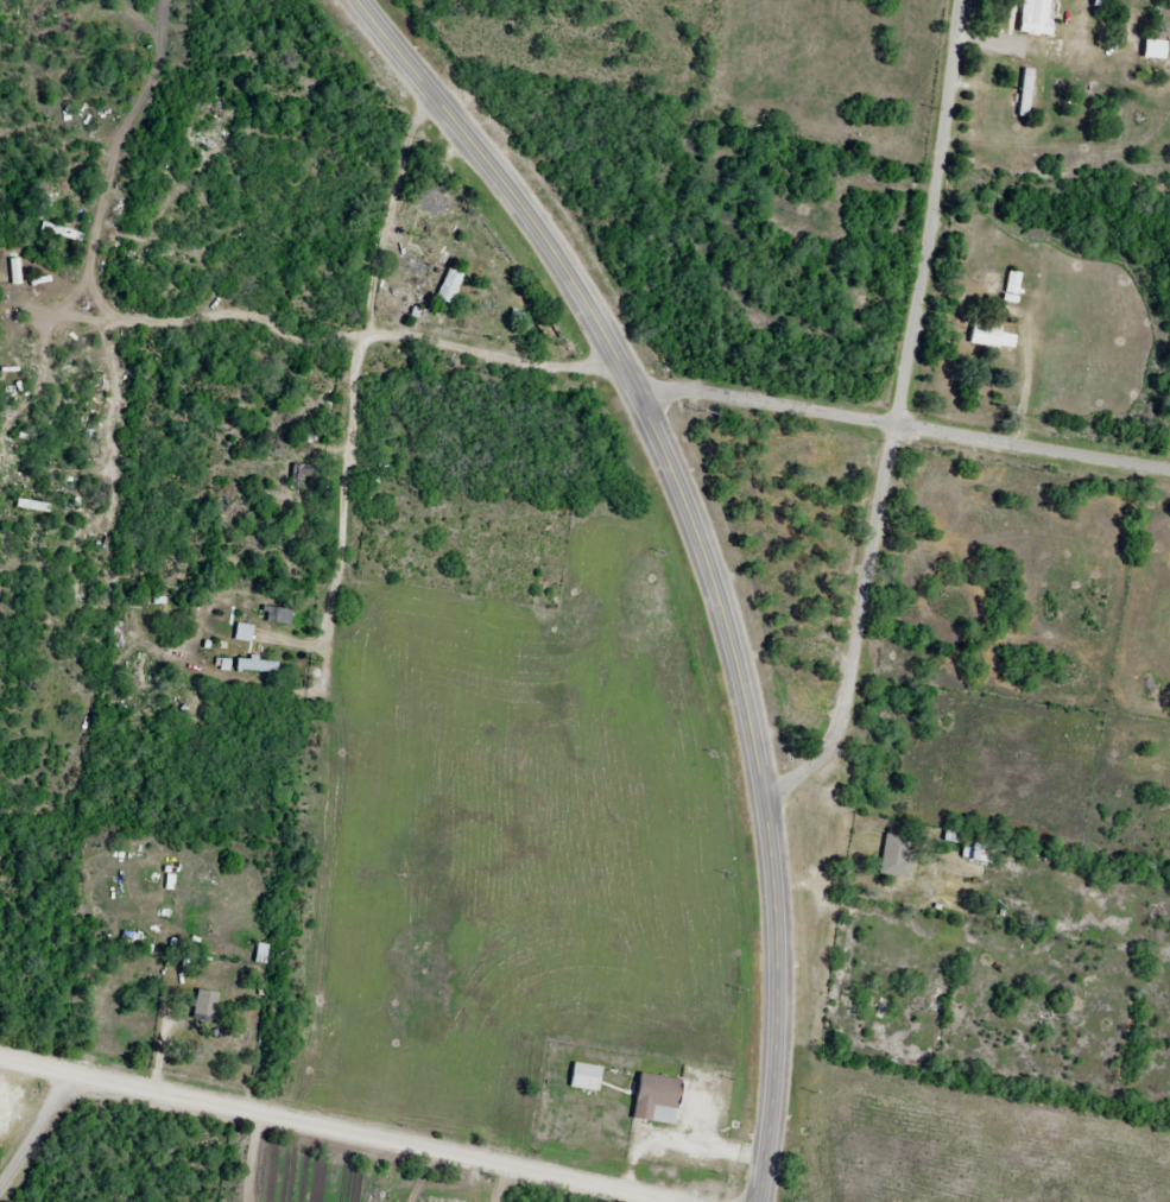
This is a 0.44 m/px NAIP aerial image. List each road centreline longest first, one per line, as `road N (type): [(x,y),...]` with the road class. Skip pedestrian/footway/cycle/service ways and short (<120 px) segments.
road 1 (secondary): [(758,1201),(773,997),(770,887),(727,650),(690,525),(622,380),(540,240),(419,89)]
road 2 (residential): [(758,792),(830,752),(843,717),(954,0)]
road 3 (residential): [(419,89),(372,298),(336,760)]
road 4 (residential): [(680,1201),(69,1070)]
road 5 (residential): [(1169,473),(622,380)]
road 6 (residential): [(622,380),(406,327),(372,298)]
road 7 (residential): [(0,1187),(69,1070)]

